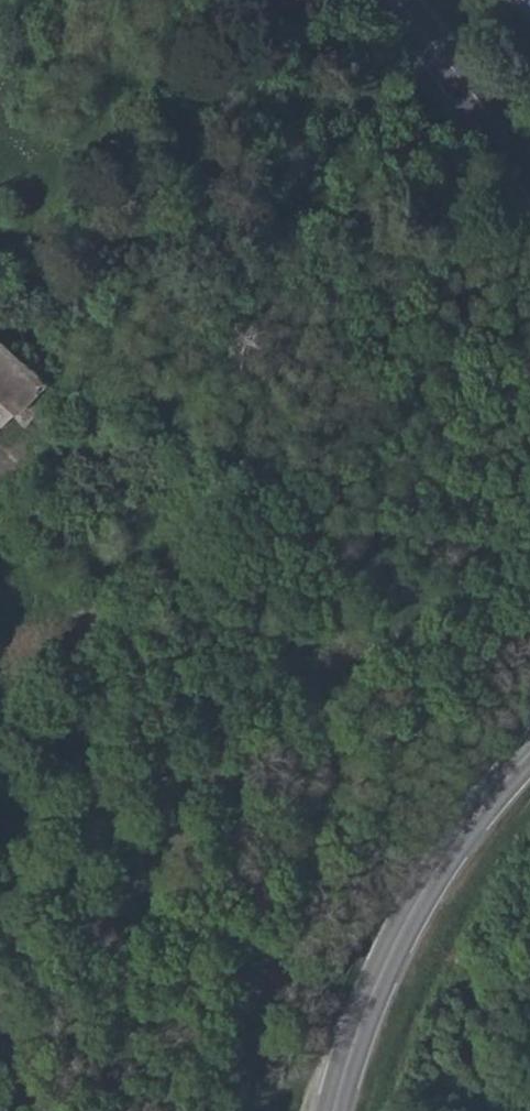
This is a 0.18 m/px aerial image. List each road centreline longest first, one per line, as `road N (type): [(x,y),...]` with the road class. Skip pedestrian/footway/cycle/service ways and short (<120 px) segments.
road 1 (tertiary): [(335,1110),(355,1039),(400,933),(450,850),(529,751)]
road 2 (trunk): [(397,0),(529,166)]

